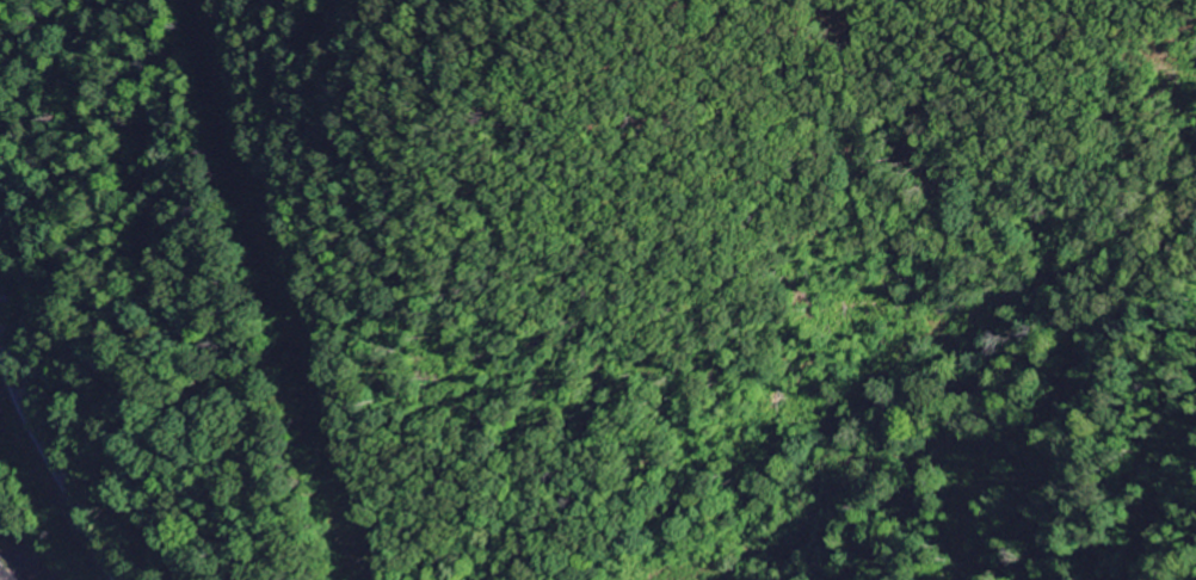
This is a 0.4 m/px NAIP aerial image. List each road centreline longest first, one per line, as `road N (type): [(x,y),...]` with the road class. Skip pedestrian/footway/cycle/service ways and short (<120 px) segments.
road 1 (secondary): [(127,579),(38,414),(0,311)]

